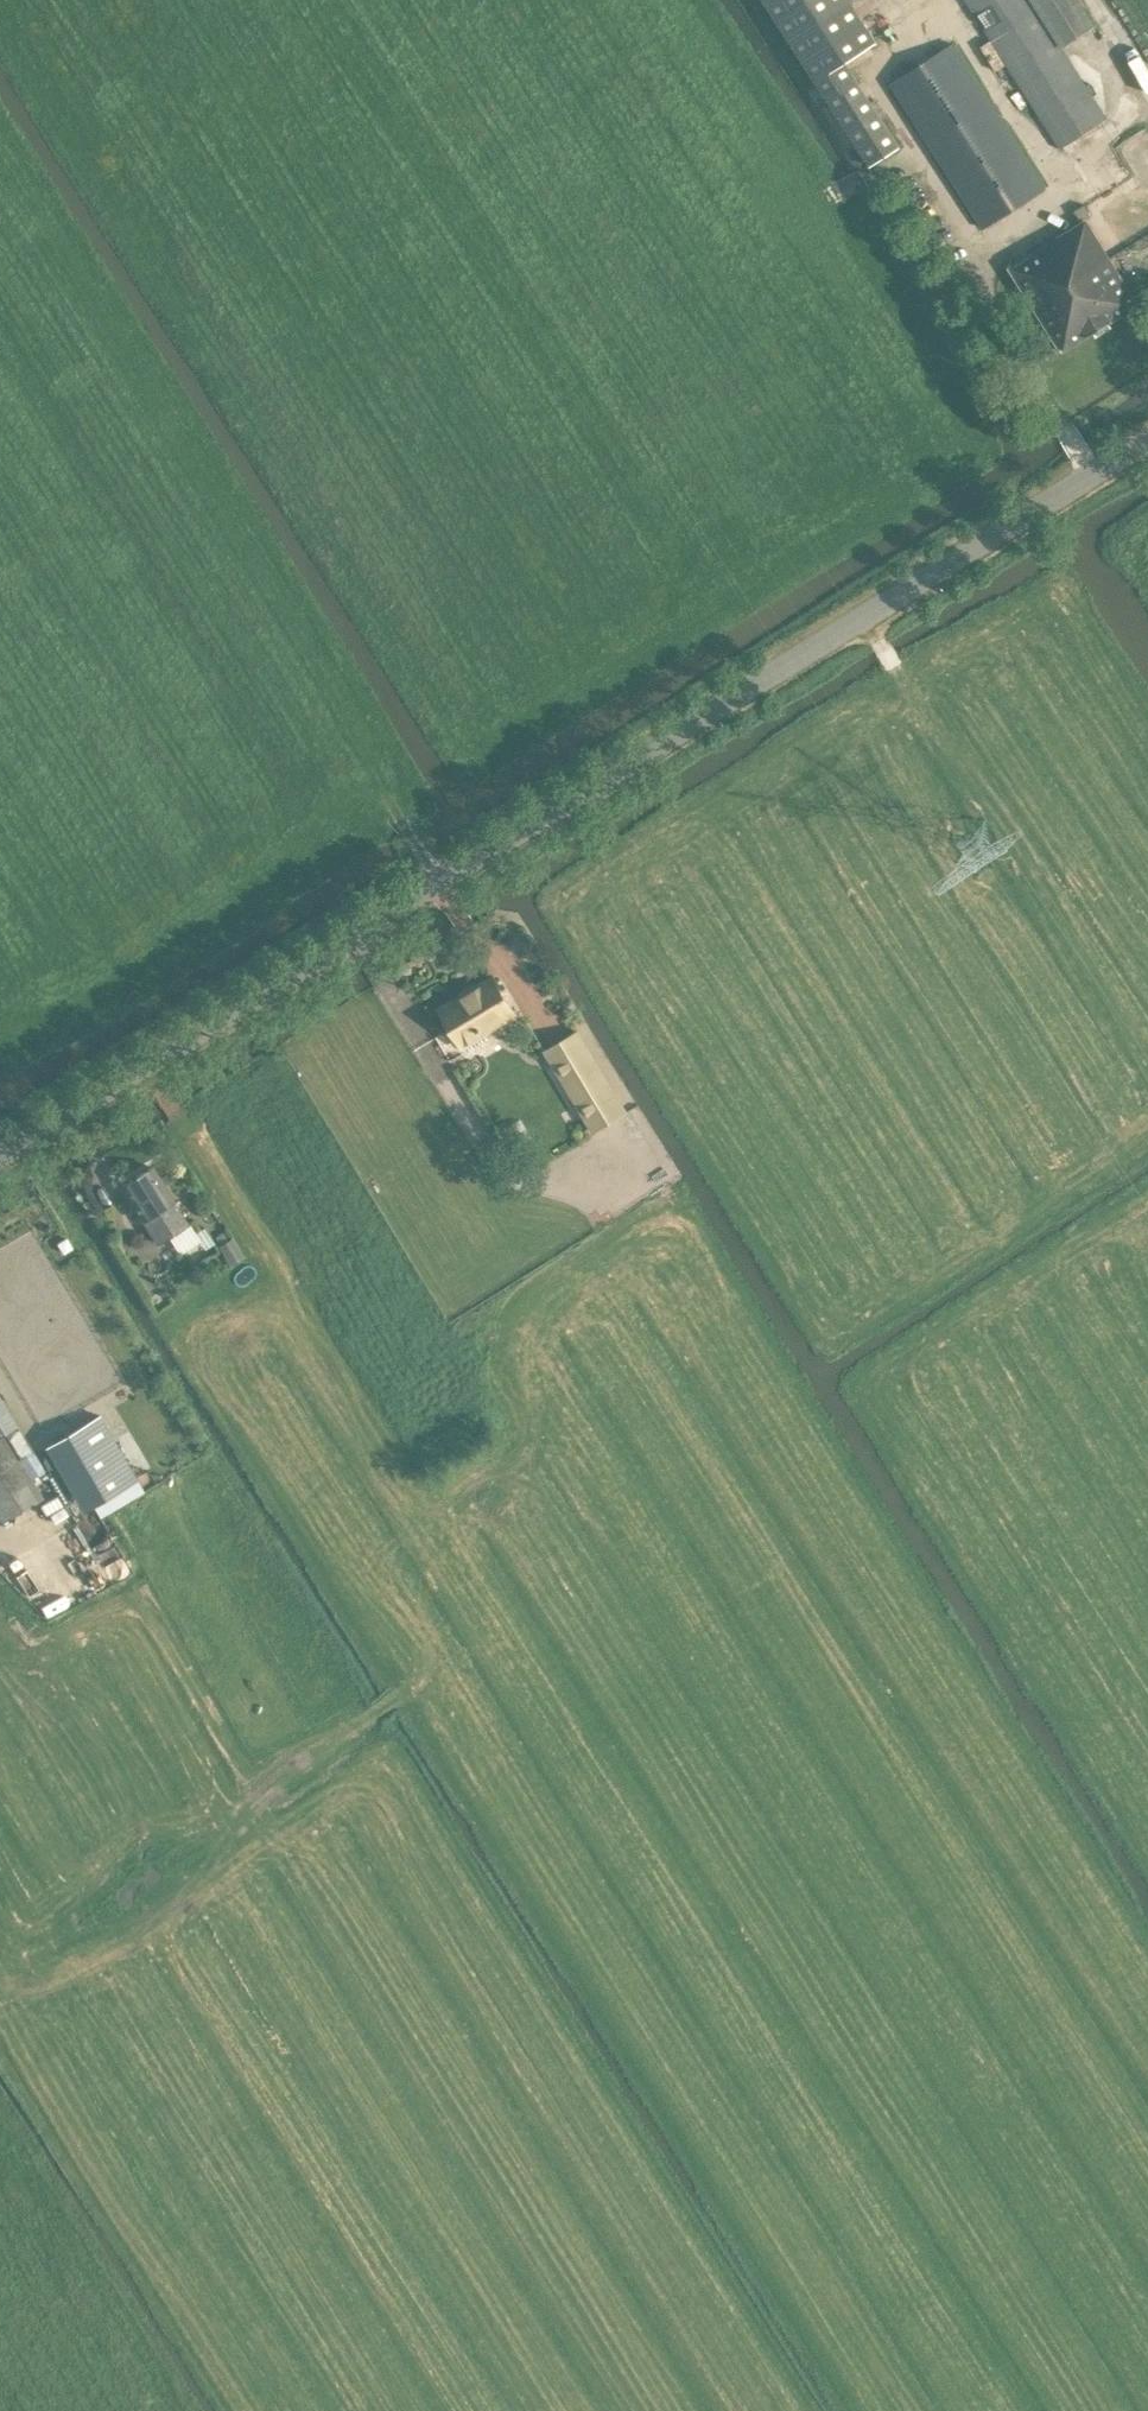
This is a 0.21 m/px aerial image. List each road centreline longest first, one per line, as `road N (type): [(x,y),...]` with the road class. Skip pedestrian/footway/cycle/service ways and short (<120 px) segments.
road 1 (tertiary): [(0,1158),(1147,441)]

